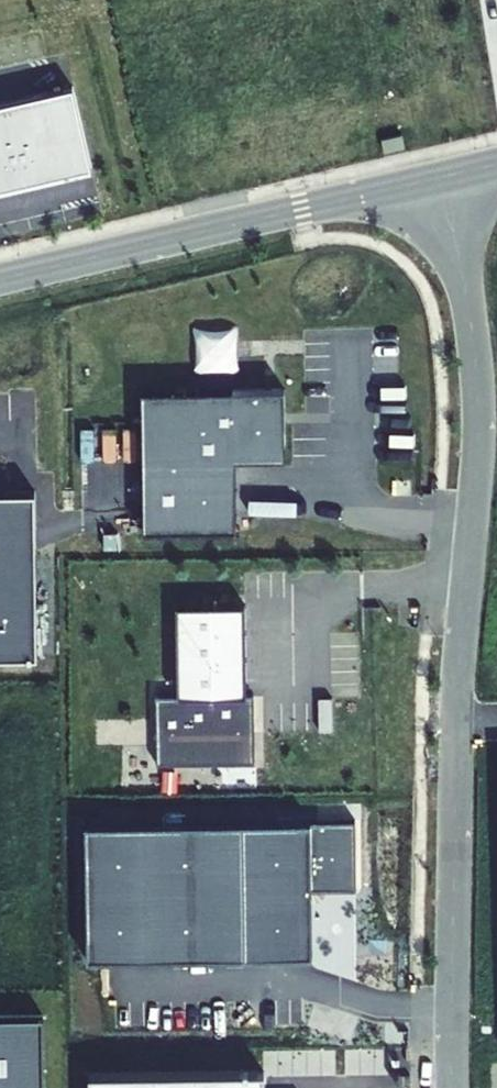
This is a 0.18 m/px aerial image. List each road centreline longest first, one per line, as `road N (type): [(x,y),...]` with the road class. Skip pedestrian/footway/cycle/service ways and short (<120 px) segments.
road 1 (unclassified): [(446,178),(477,403),(459,639),(453,1087)]
road 2 (unclassified): [(446,178),(0,280)]

